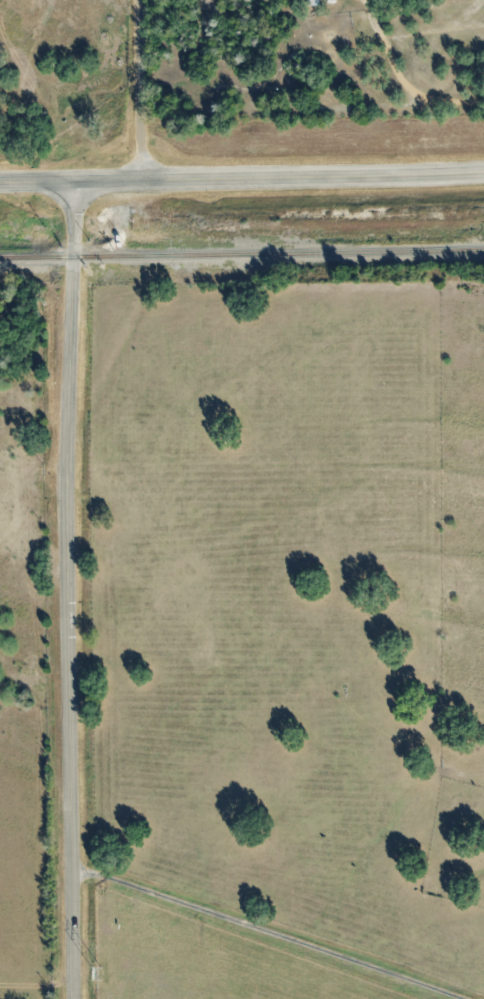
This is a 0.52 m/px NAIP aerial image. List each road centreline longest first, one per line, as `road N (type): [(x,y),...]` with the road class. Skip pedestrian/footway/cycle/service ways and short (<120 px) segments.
road 1 (secondary): [(73,998),(67,424),(74,182)]
road 2 (secondary): [(74,182),(483,173)]
road 3 (residential): [(140,180),(139,0)]

